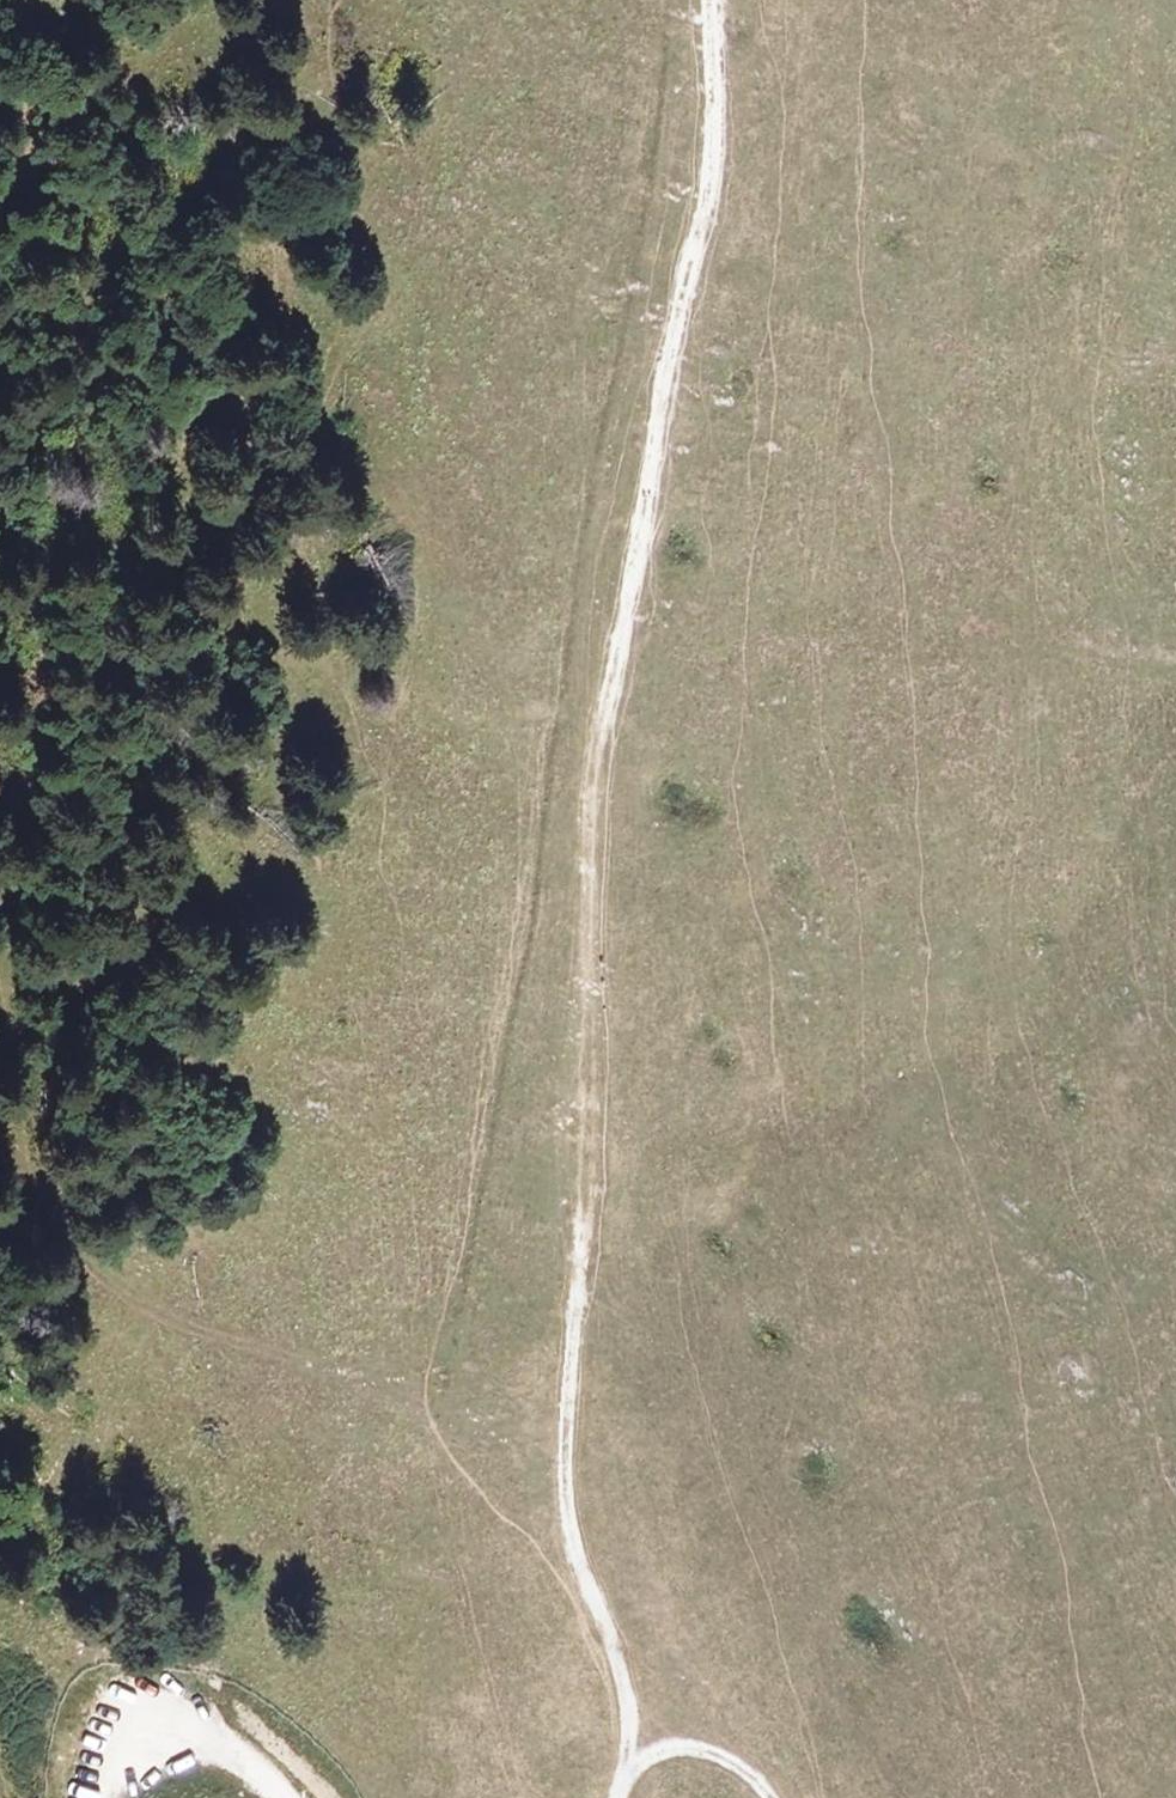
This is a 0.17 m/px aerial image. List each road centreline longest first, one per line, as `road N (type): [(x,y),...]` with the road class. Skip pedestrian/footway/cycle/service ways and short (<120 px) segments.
road 1 (track): [(709,0),(708,189),(681,294),(597,773),(593,1104),(566,1461),(574,1547),(626,1679),(622,1777)]
road 2 (track): [(622,1777),(655,1753),(692,1748),(734,1764),(769,1797)]

